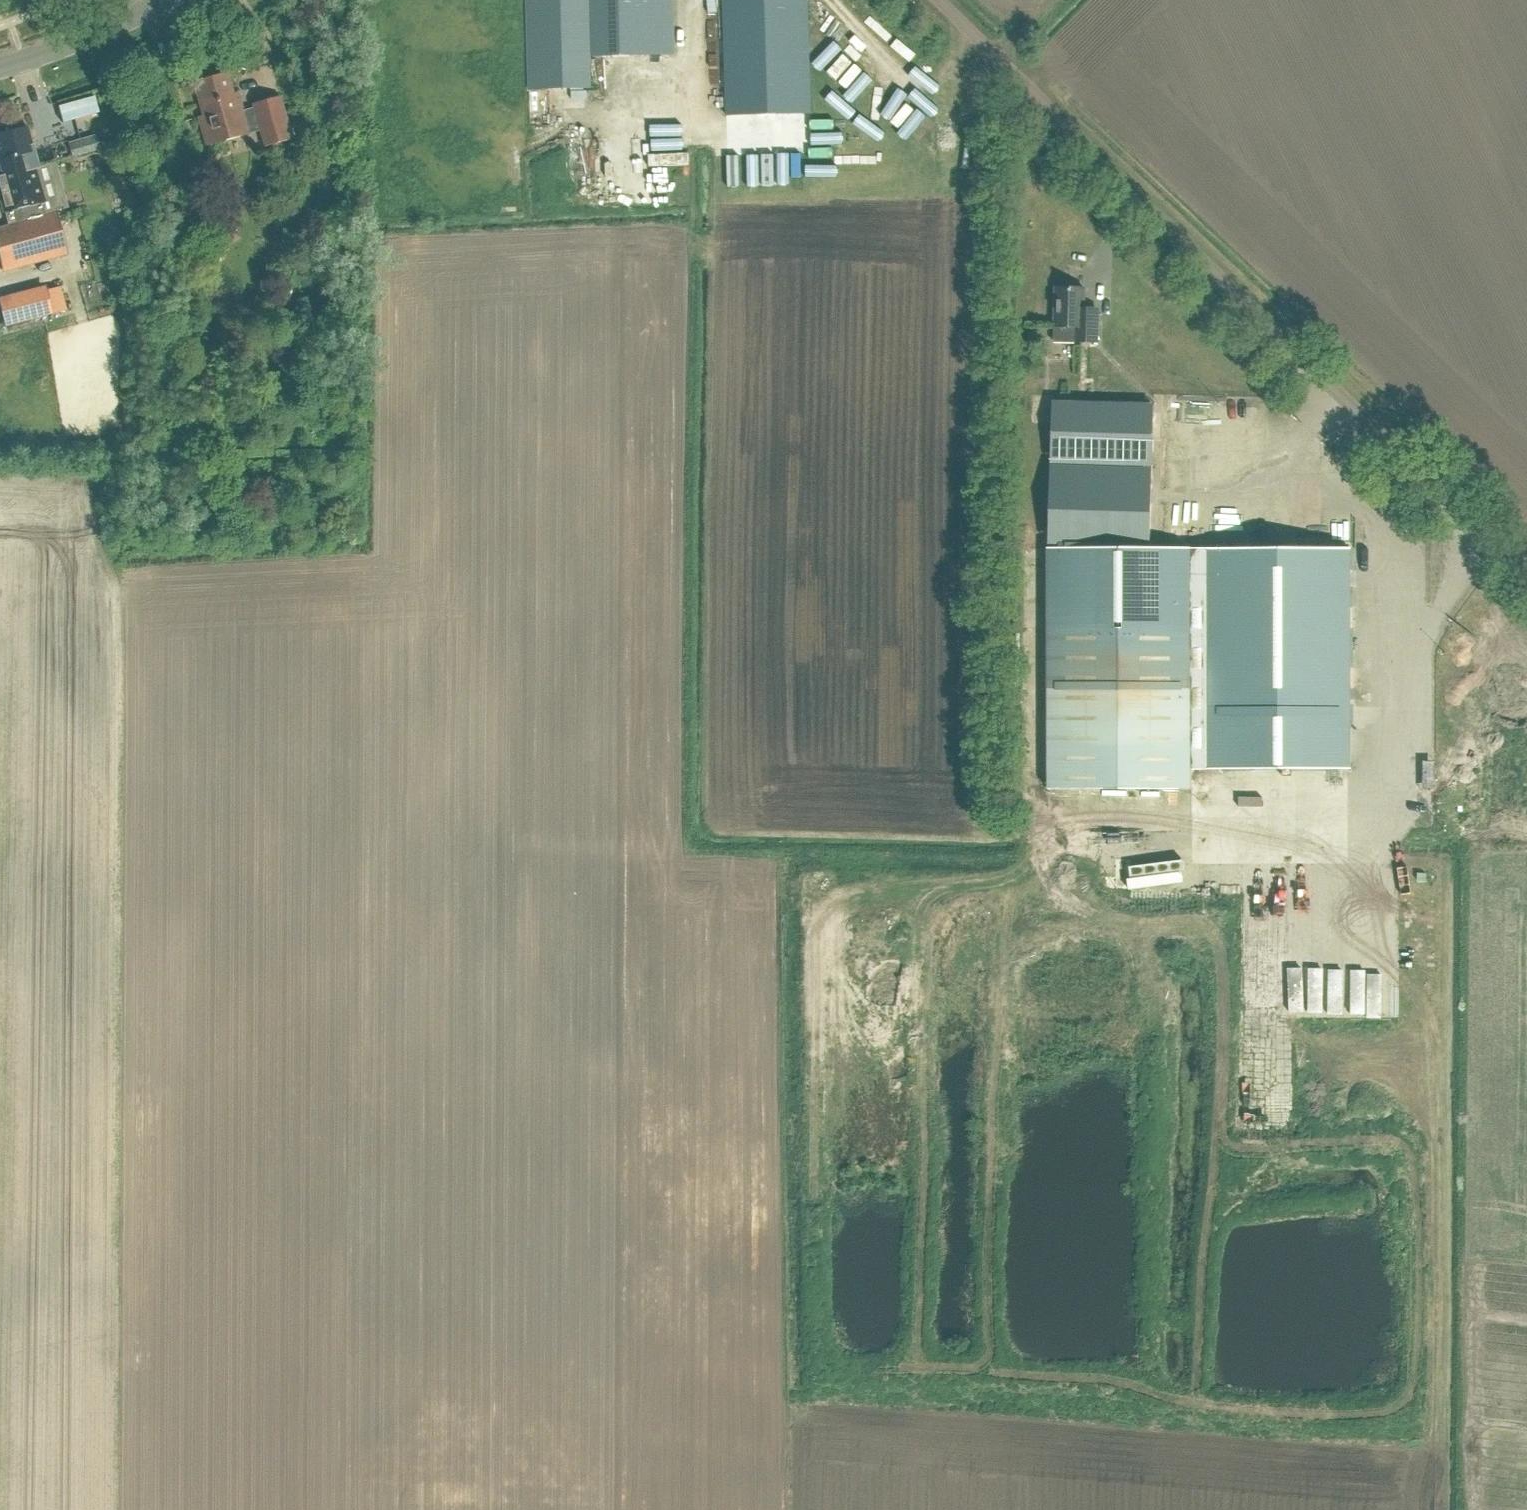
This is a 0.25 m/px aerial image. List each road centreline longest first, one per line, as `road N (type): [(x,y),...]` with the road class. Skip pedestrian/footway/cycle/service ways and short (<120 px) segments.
road 1 (unclassified): [(1526,566),(940,0)]
road 2 (secondary): [(0,69),(164,0)]

